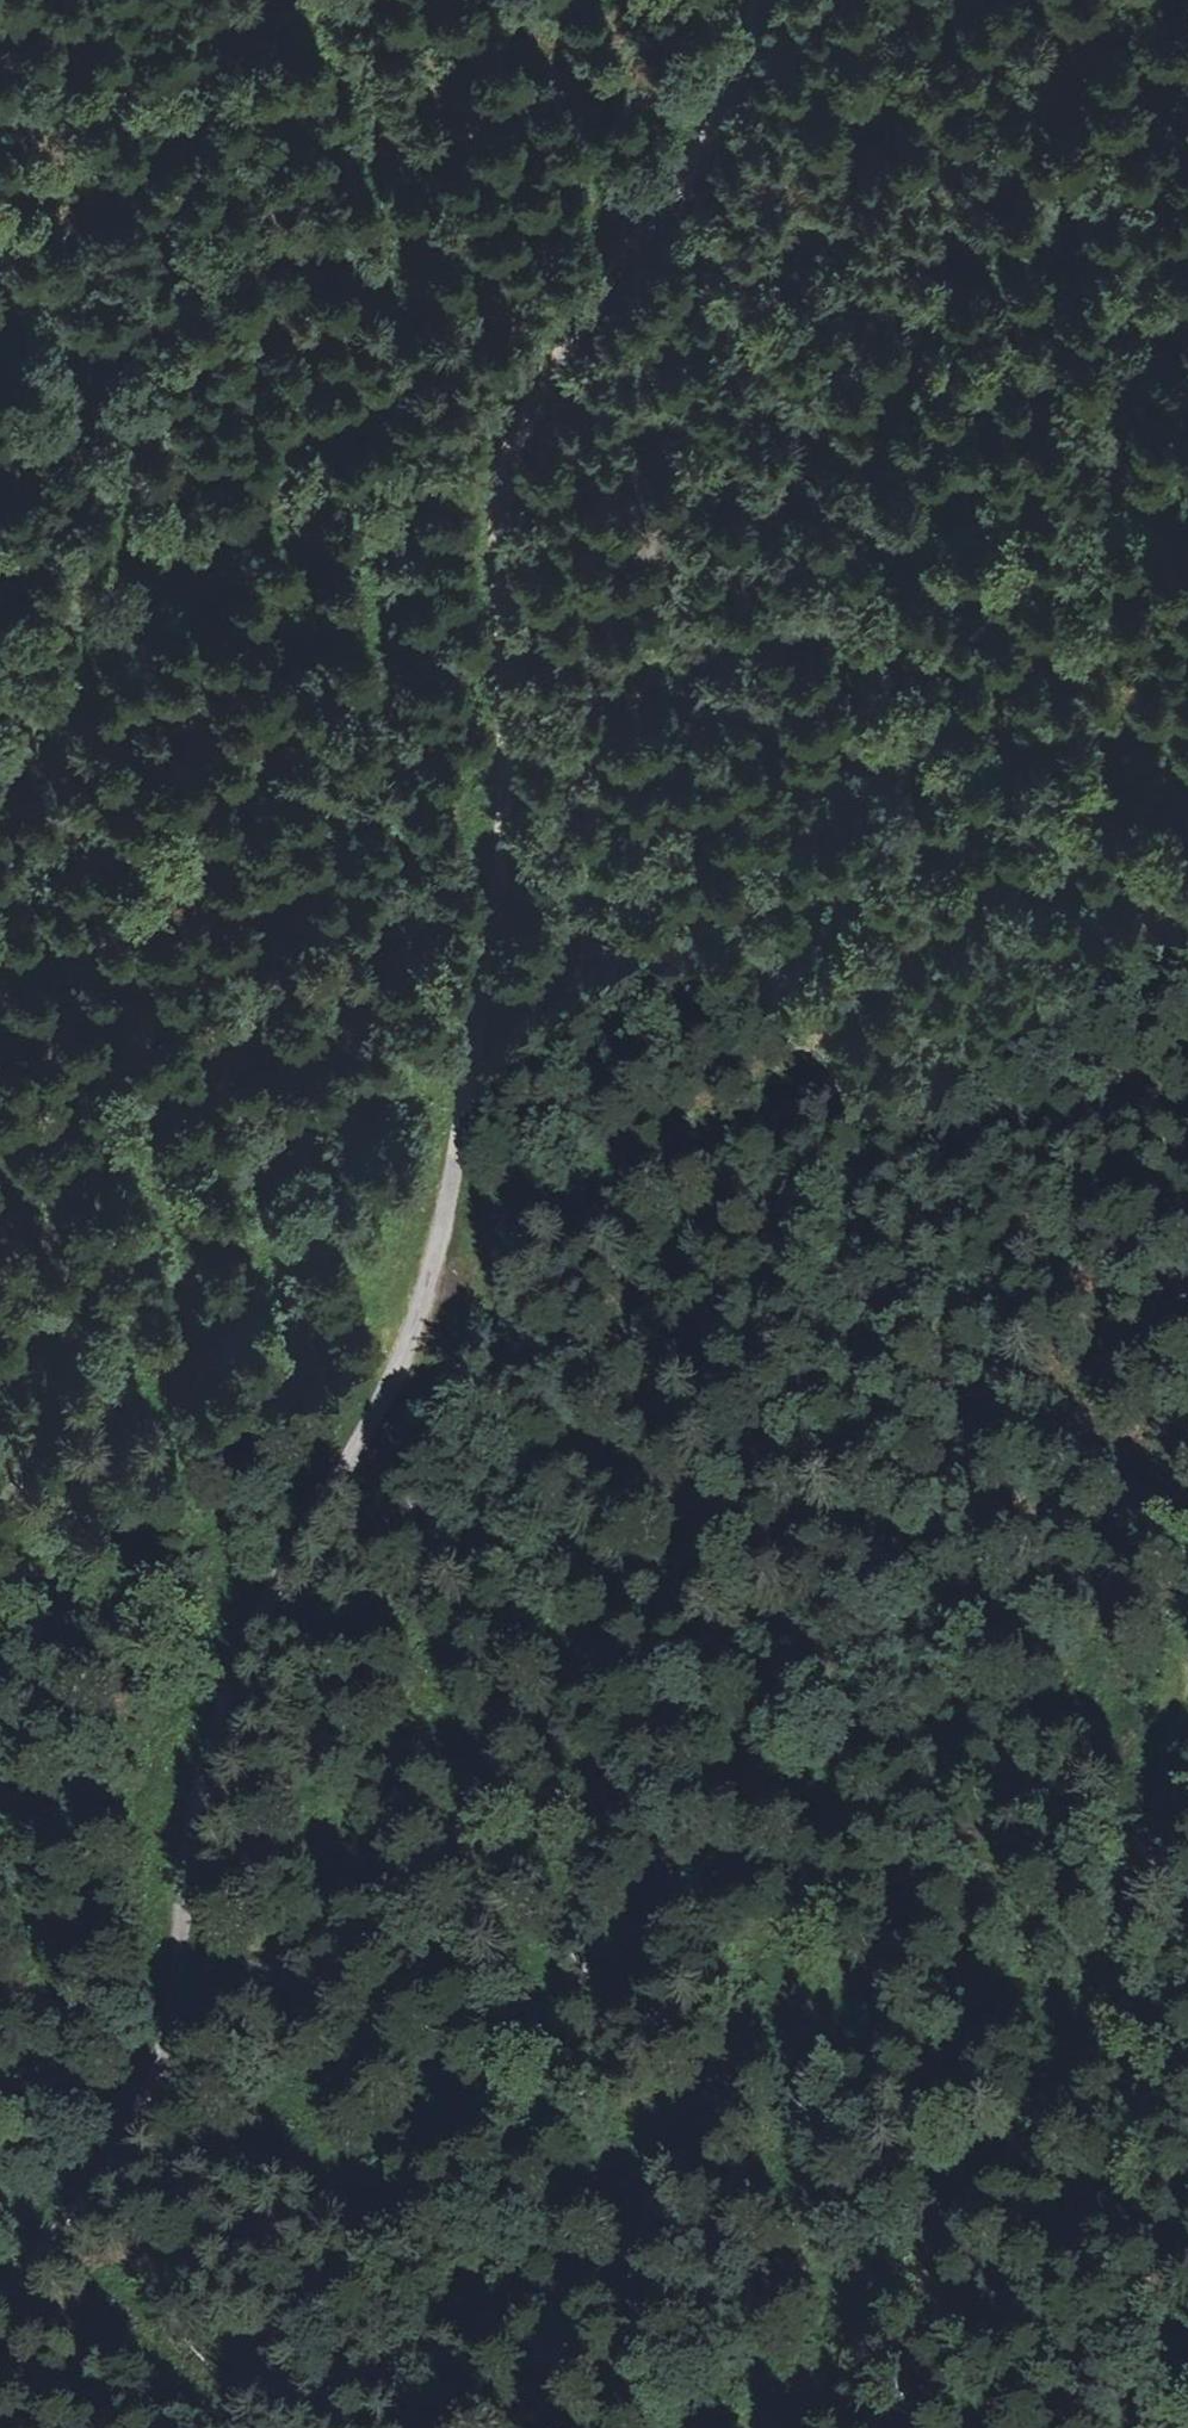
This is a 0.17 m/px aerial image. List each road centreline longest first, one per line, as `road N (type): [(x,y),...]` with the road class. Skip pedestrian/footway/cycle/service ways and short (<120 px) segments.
road 1 (track): [(0,2301),(108,2170),(164,2068),(196,1821),(221,1707),(261,1609),(386,1415),(452,1236),(509,739),(499,544),(513,449),(706,153),(767,0)]
road 2 (track): [(775,2427),(1059,2150),(1187,1689)]

